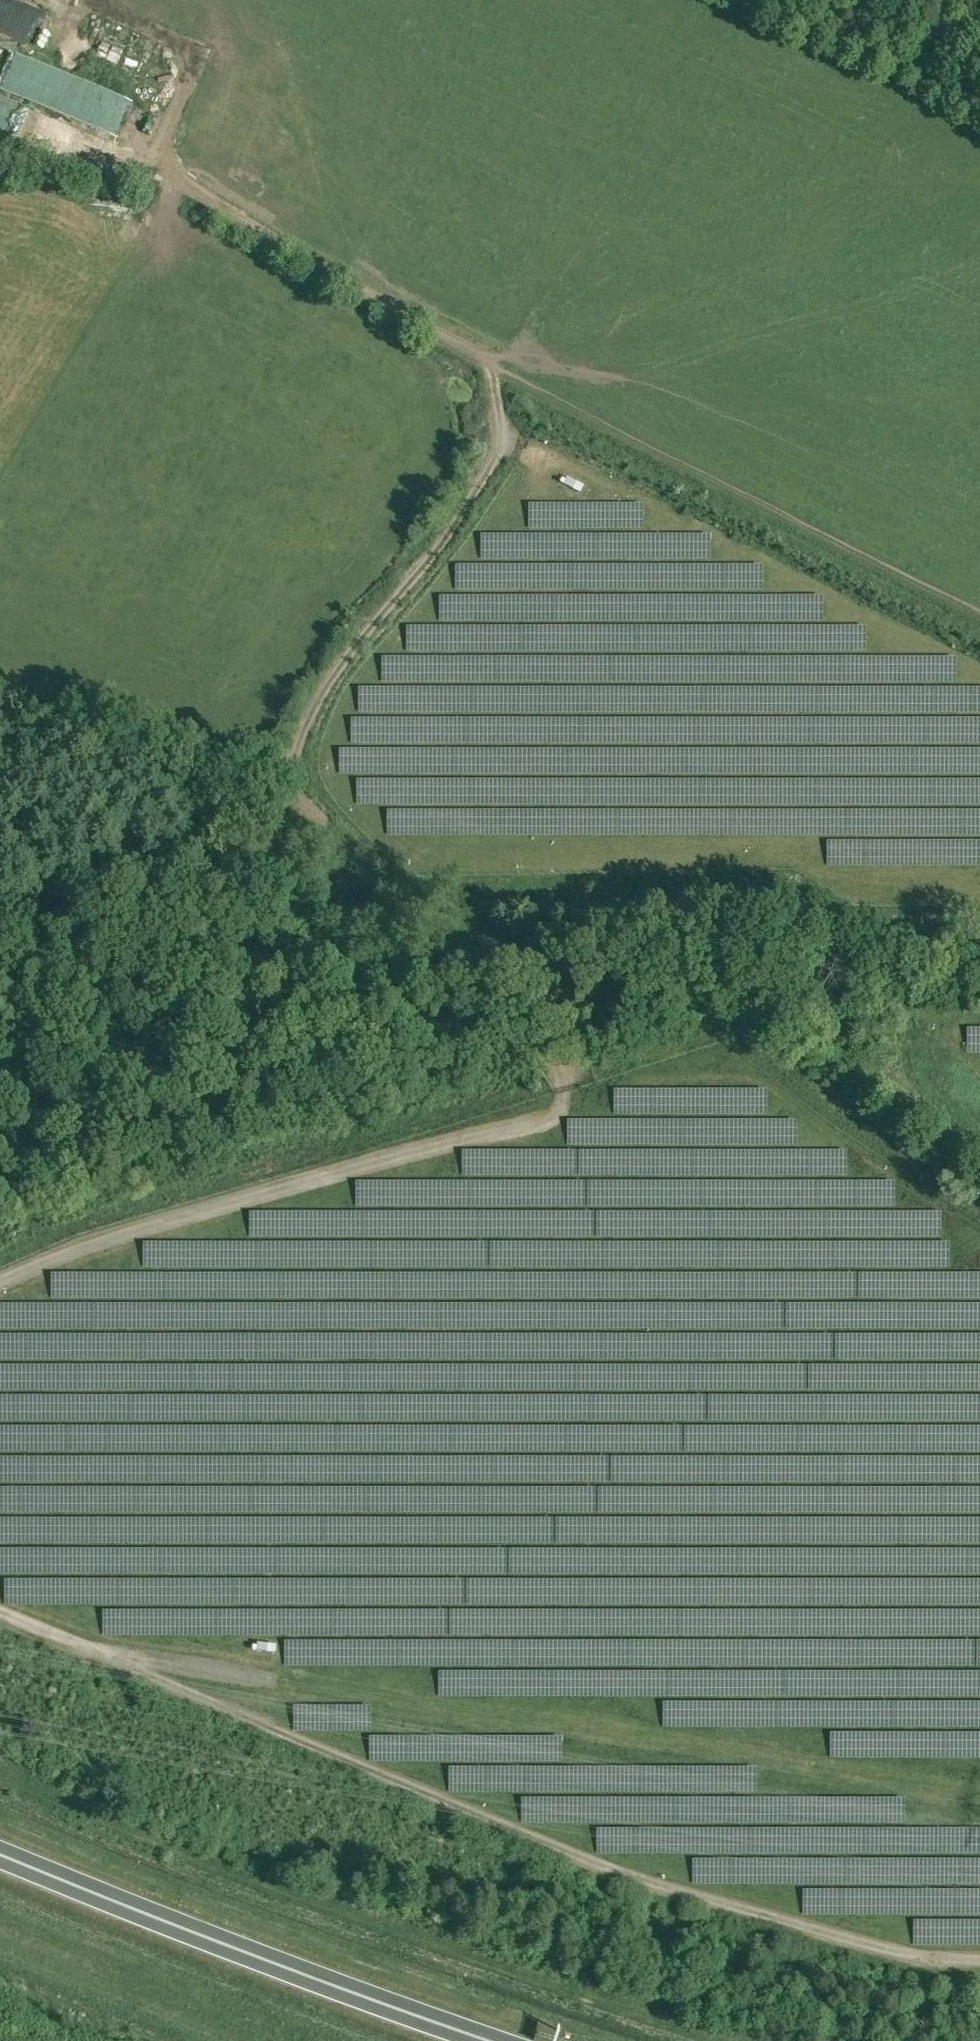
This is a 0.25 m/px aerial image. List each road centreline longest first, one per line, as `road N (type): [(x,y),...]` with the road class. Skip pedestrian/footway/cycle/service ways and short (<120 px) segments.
road 1 (trunk): [(0,1856),(491,2040)]
road 2 (unclassified): [(979,98),(762,0)]

